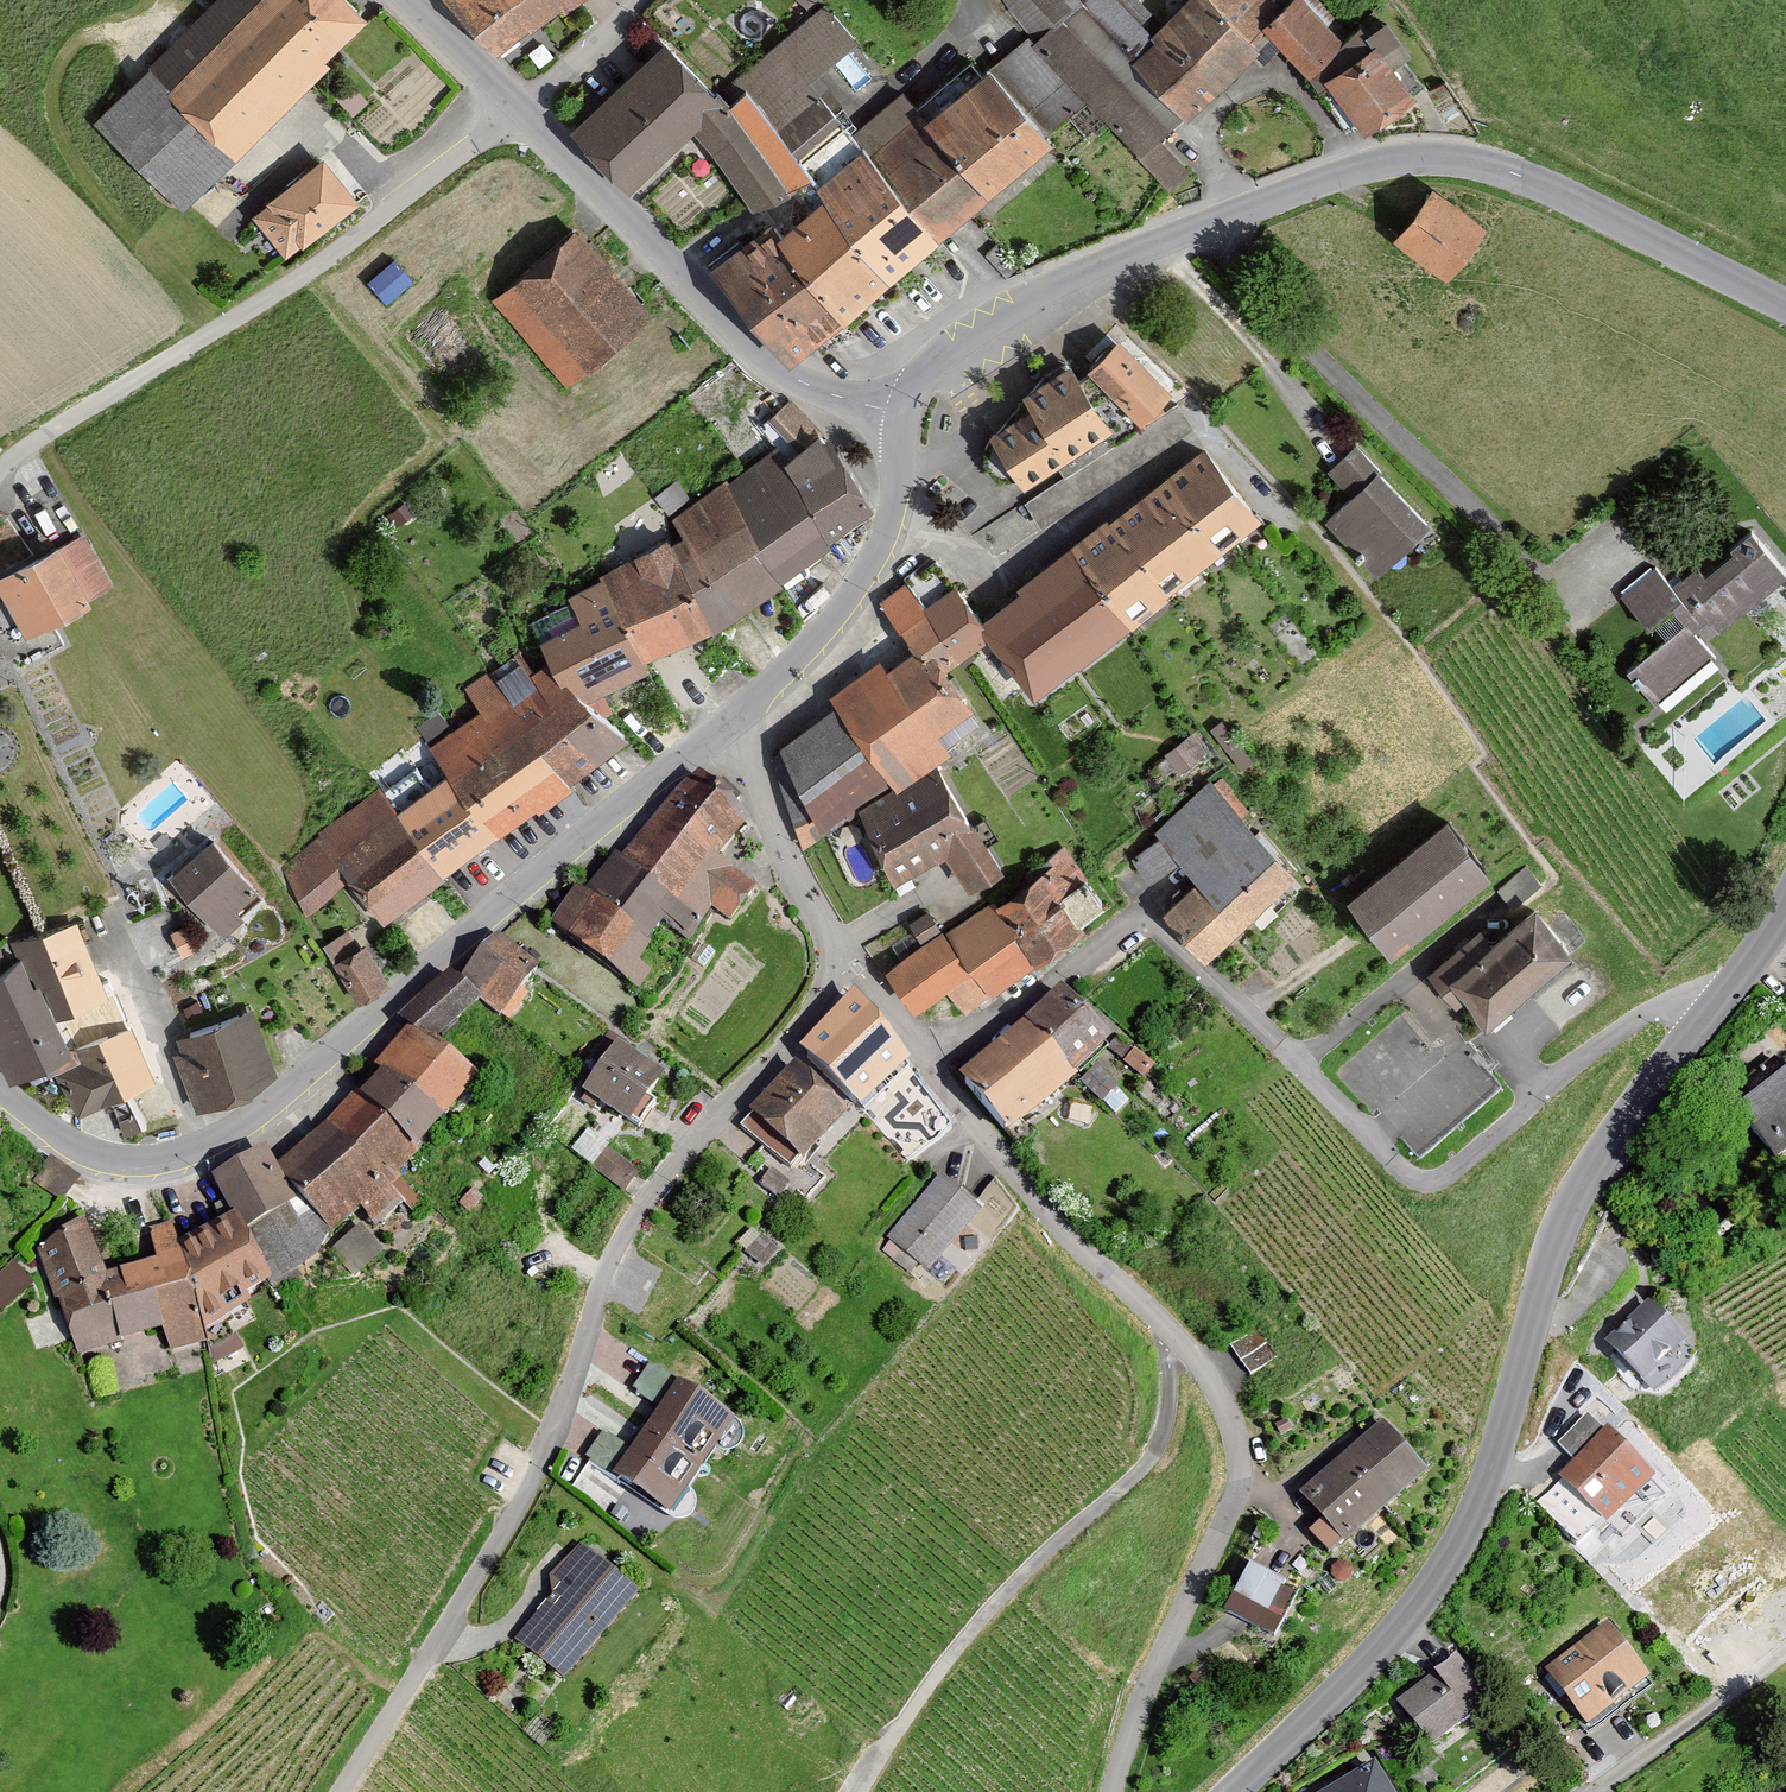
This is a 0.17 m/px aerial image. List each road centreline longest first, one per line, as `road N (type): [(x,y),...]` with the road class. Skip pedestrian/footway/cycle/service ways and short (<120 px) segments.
road 1 (residential): [(1712,1007),(1676,1004),(1640,1016),(1432,1180),(1400,1168),(1144,922),(1124,927),(931,1073)]
road 2 (tertiary): [(903,414),(929,366),(1055,286),(1240,210),(1401,157),(1466,158),(1520,175),(1785,306)]
road 3 (residential): [(341,1791),(439,1643),(520,1492),(630,1220),(795,1035),(845,962)]
road 4 (tertiary): [(1712,1007),(1569,1206),(1488,1474),(1445,1565),(1385,1642),(1232,1791)]
road 5 (residential): [(737,720),(550,863),(271,1108),(202,1152),(134,1164),(101,1159),(67,1144),(0,1092)]
road 6 (residential): [(931,1073),(1031,1204),(1204,1370),(1239,1448),(1237,1491),(1156,1661),(1109,1791)]
road 7 (residential): [(0,465),(356,235),(520,107)]
road 8 (track): [(860,1791),(996,1602),(1154,1456),(1170,1389),(1168,1328)]
road 9 (tertiary): [(520,107),(764,362),(811,387),(903,414)]
road 10 (residential): [(903,414),(899,490),(863,579),(833,624),(737,720)]
road 11 (residential): [(845,962),(780,856),(737,720)]
road 12 (residential): [(1588,1791),(1785,1647)]
road 13 (residential): [(520,107),(633,0)]
road 14 (tertiary): [(412,0),(520,107)]
road 15 (residential): [(845,962),(931,1073)]
road 16 (tertiary): [(1785,906),(1712,1007)]

